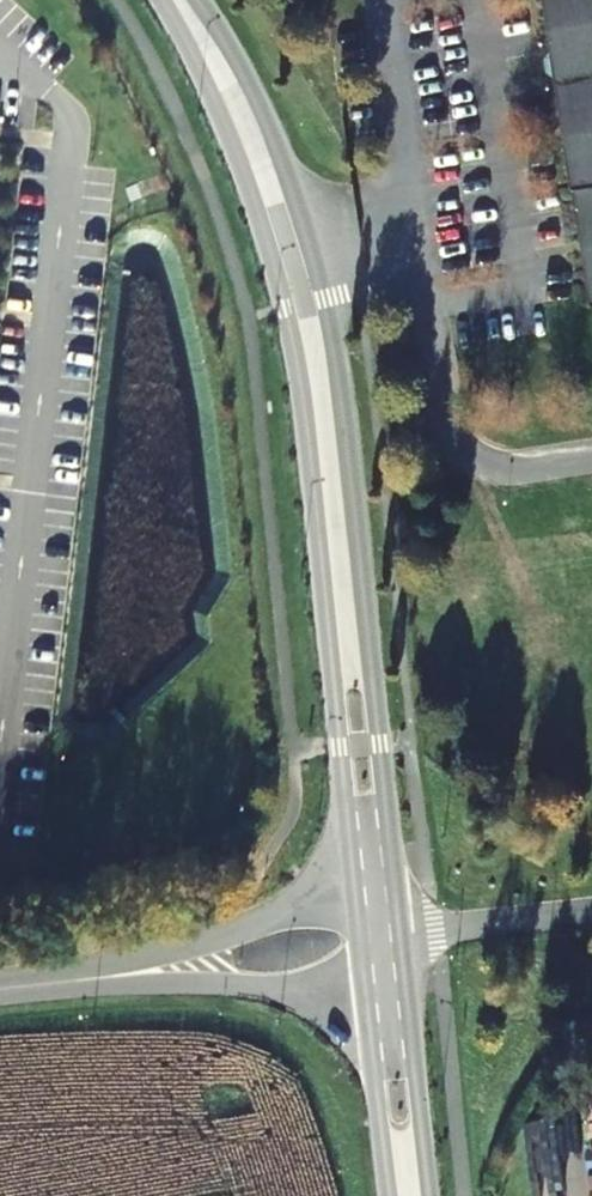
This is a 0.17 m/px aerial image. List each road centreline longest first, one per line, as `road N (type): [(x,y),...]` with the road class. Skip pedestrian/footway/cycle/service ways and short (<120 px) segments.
road 1 (secondary): [(401,937),(339,352),(291,183),(251,85),(191,0)]
road 2 (secondary): [(171,0),(238,151),(291,329),(356,920)]
road 3 (unclassified): [(89,978),(312,983),(362,963)]
road 4 (unclassified): [(356,920),(290,919),(89,978)]
road 5 (secondary): [(427,1195),(401,937)]
road 6 (secondary): [(362,963),(393,1195)]
road 7 (unclassified): [(591,916),(401,937)]

